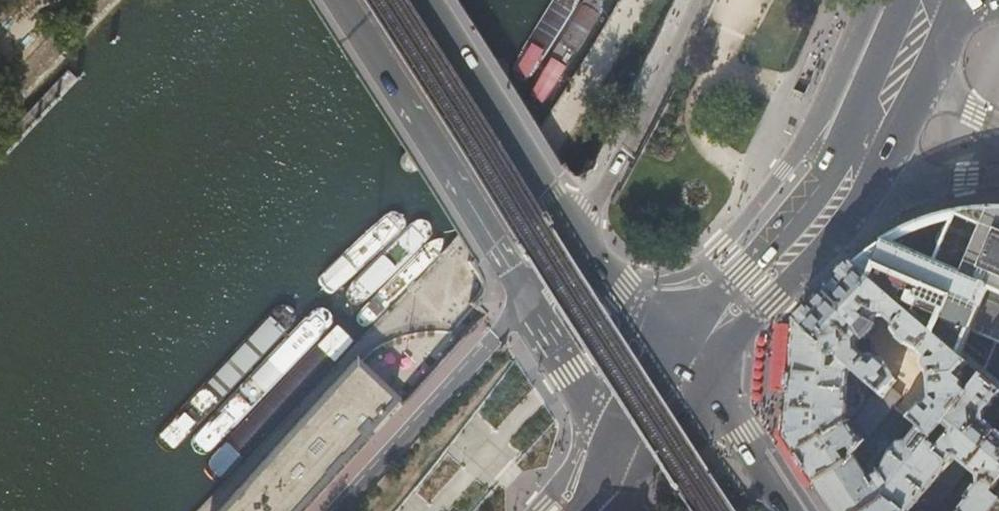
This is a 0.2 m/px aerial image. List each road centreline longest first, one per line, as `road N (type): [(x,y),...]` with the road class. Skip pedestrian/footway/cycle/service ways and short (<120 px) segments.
road 1 (secondary): [(338,0),(526,295)]
road 2 (secondary): [(578,237),(425,0)]
road 3 (primary): [(850,182),(693,364)]
road 4 (secondary): [(526,295),(598,424),(611,485)]
road 5 (secondary): [(788,510),(693,364)]
road 6 (secondary): [(693,364),(578,237)]
road 7 (residential): [(850,182),(998,174)]
road 8 (primary): [(693,364),(611,485)]
road 9 (primary): [(907,71),(850,182)]

